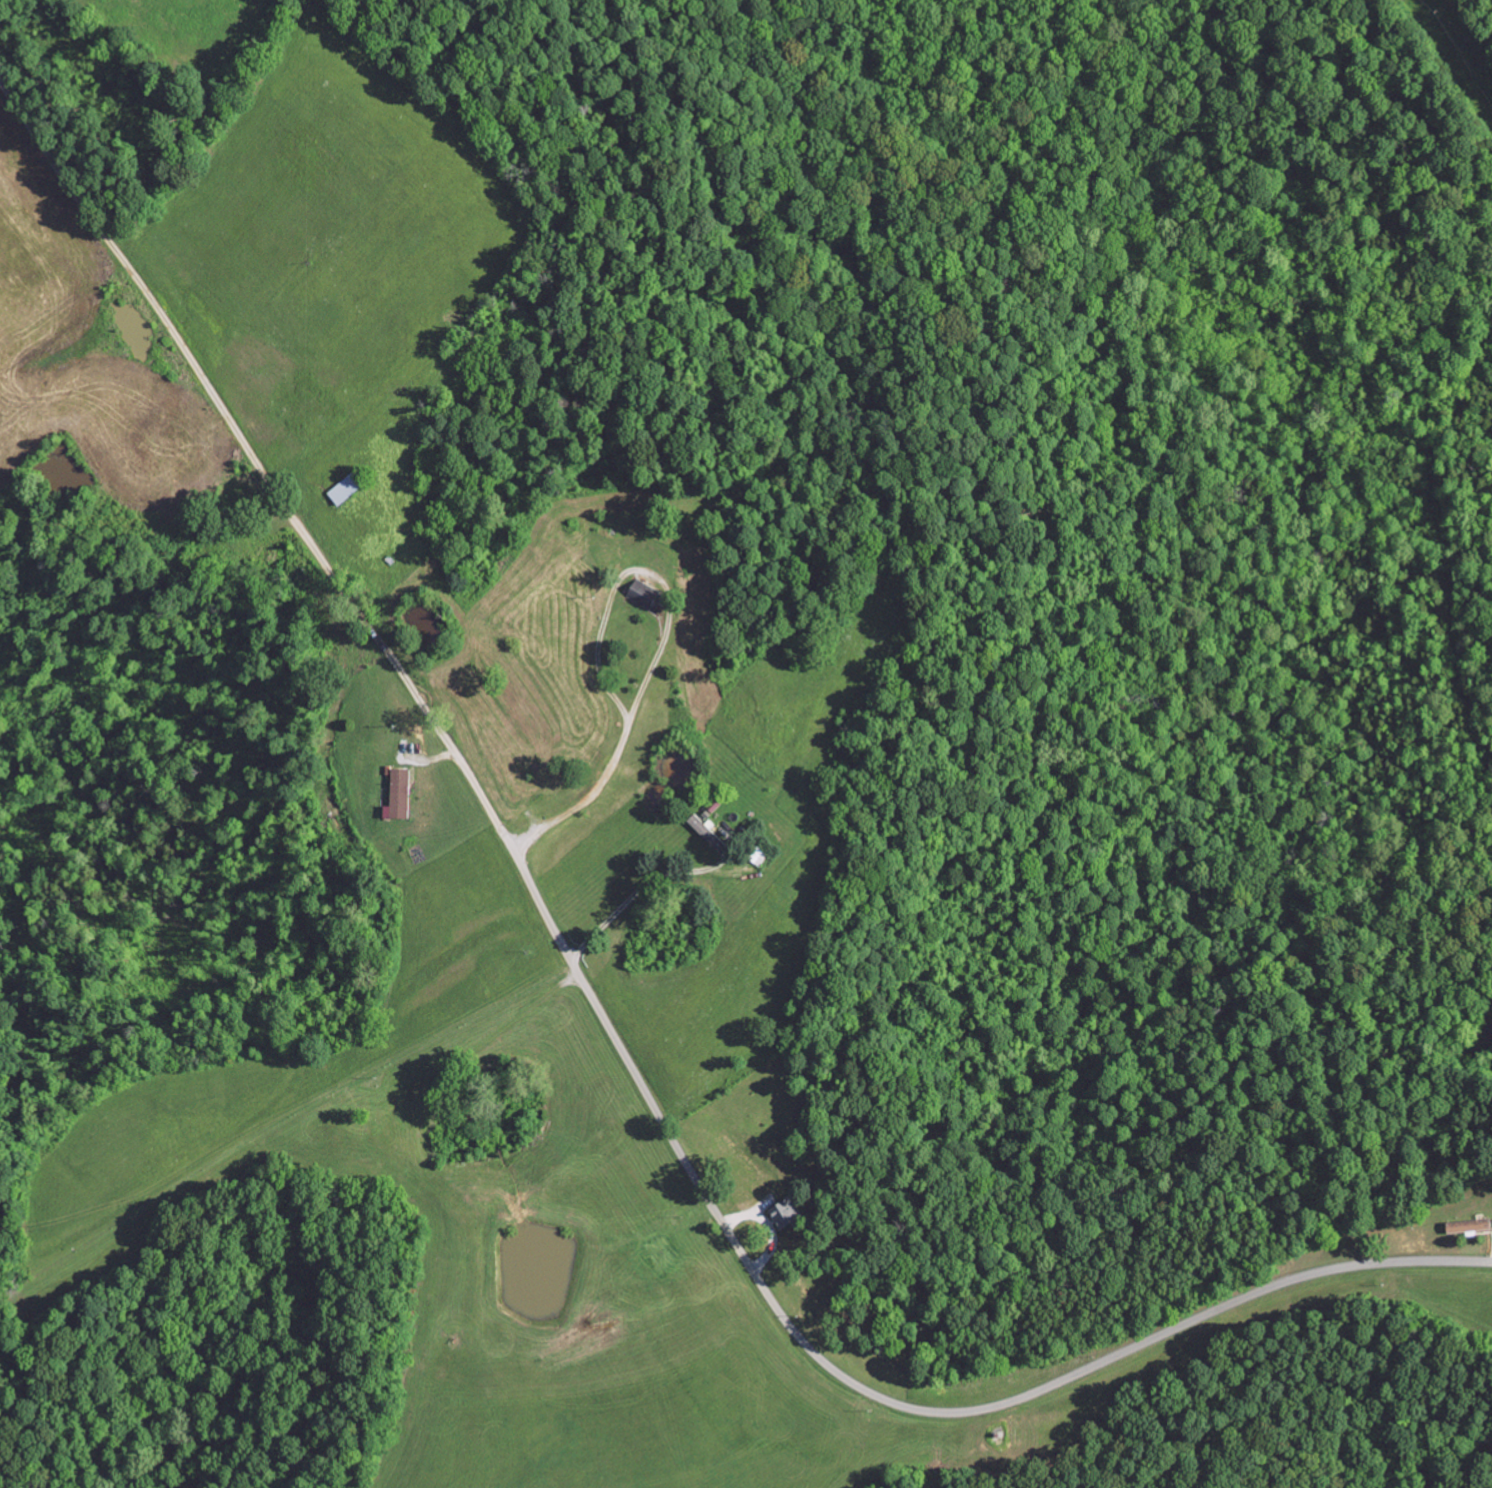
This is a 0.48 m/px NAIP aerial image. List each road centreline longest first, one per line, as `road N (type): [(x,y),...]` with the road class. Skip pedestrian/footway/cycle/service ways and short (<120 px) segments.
road 1 (residential): [(369,624),(482,795),(750,1267),(795,1333),(853,1384),(926,1411),(975,1411),(1309,1276),(1385,1263),(1491,1262)]

